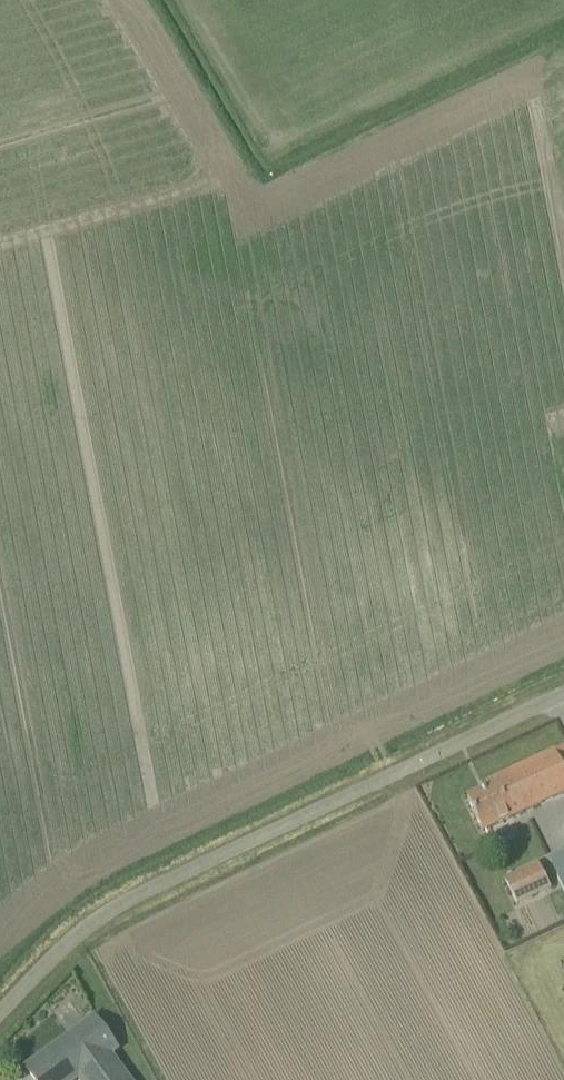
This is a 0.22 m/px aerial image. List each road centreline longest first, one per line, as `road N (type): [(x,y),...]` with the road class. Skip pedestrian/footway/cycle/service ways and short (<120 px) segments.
road 1 (unclassified): [(0,1019),(94,922),(563,698)]

